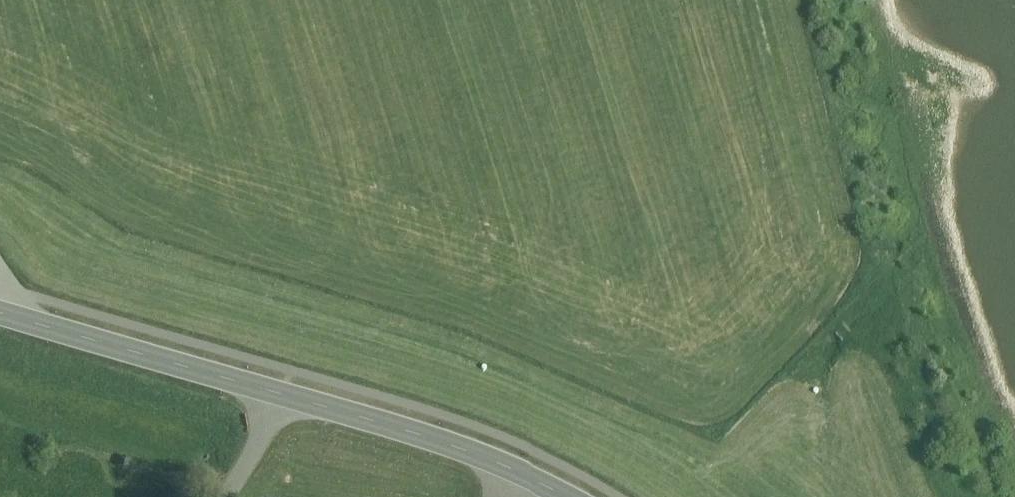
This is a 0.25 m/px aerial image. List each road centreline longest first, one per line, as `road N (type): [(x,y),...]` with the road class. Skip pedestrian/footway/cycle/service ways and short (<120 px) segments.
road 1 (secondary): [(555,496),(351,418),(0,319)]

